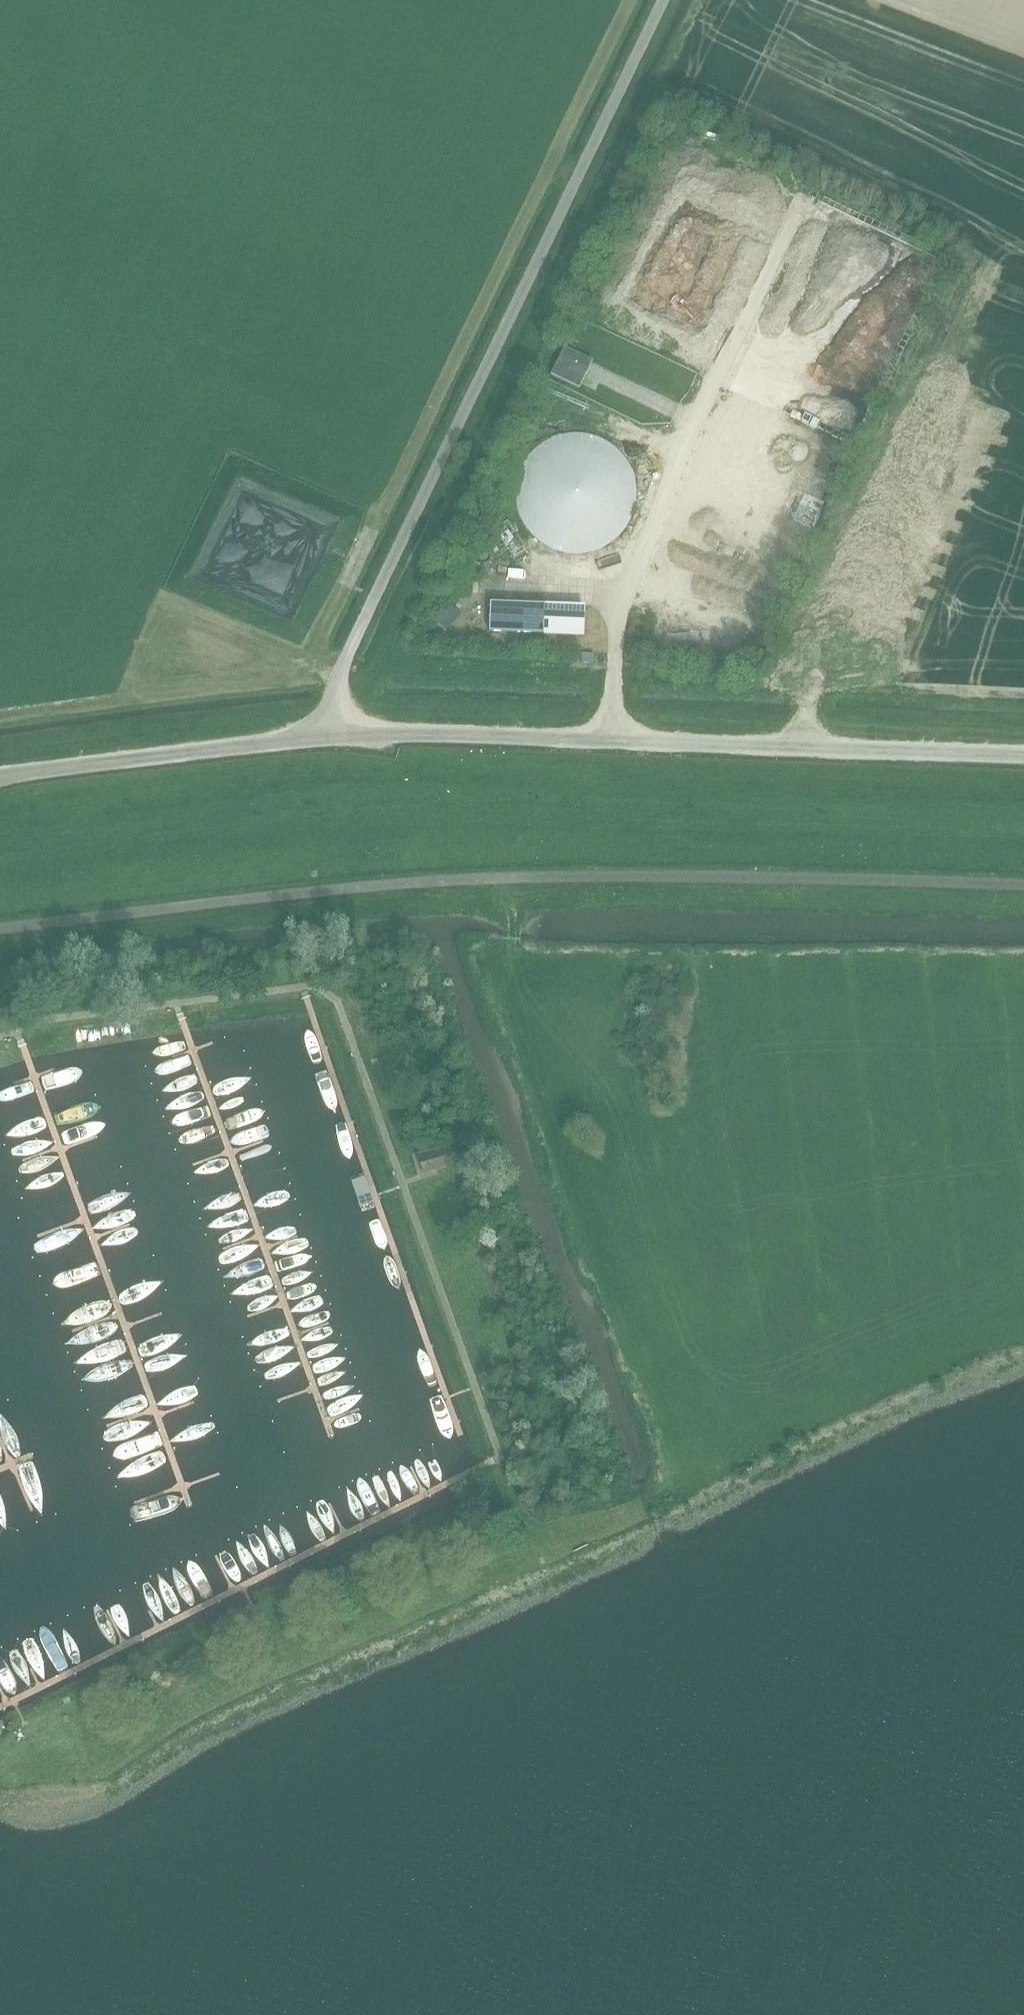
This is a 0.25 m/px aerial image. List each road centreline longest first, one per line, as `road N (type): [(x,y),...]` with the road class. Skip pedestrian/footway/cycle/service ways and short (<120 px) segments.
road 1 (unclassified): [(0,776),(319,738),(1023,756)]
road 2 (track): [(319,738),(350,654),(666,0)]

